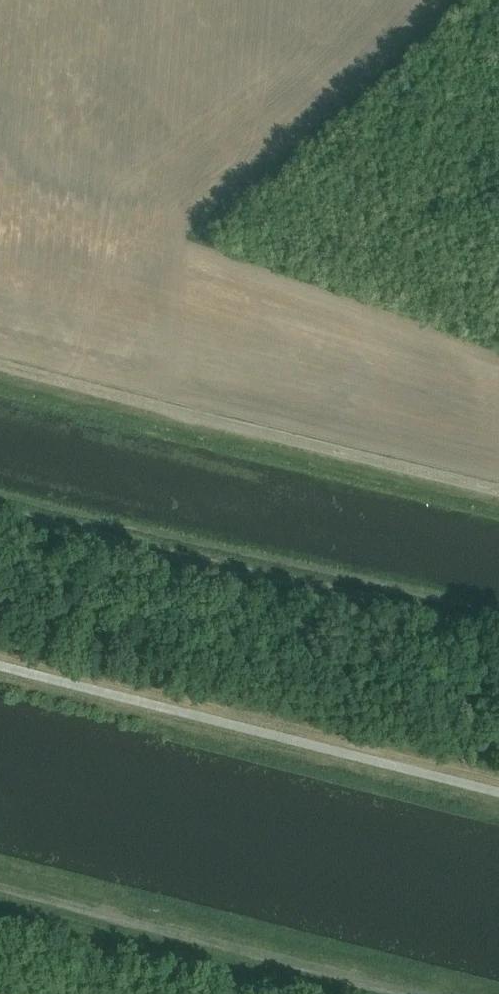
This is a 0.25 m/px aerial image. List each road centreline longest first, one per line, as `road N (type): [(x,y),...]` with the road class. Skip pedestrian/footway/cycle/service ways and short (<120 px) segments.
road 1 (track): [(498,626),(0,500)]
road 2 (track): [(0,363),(498,489)]

